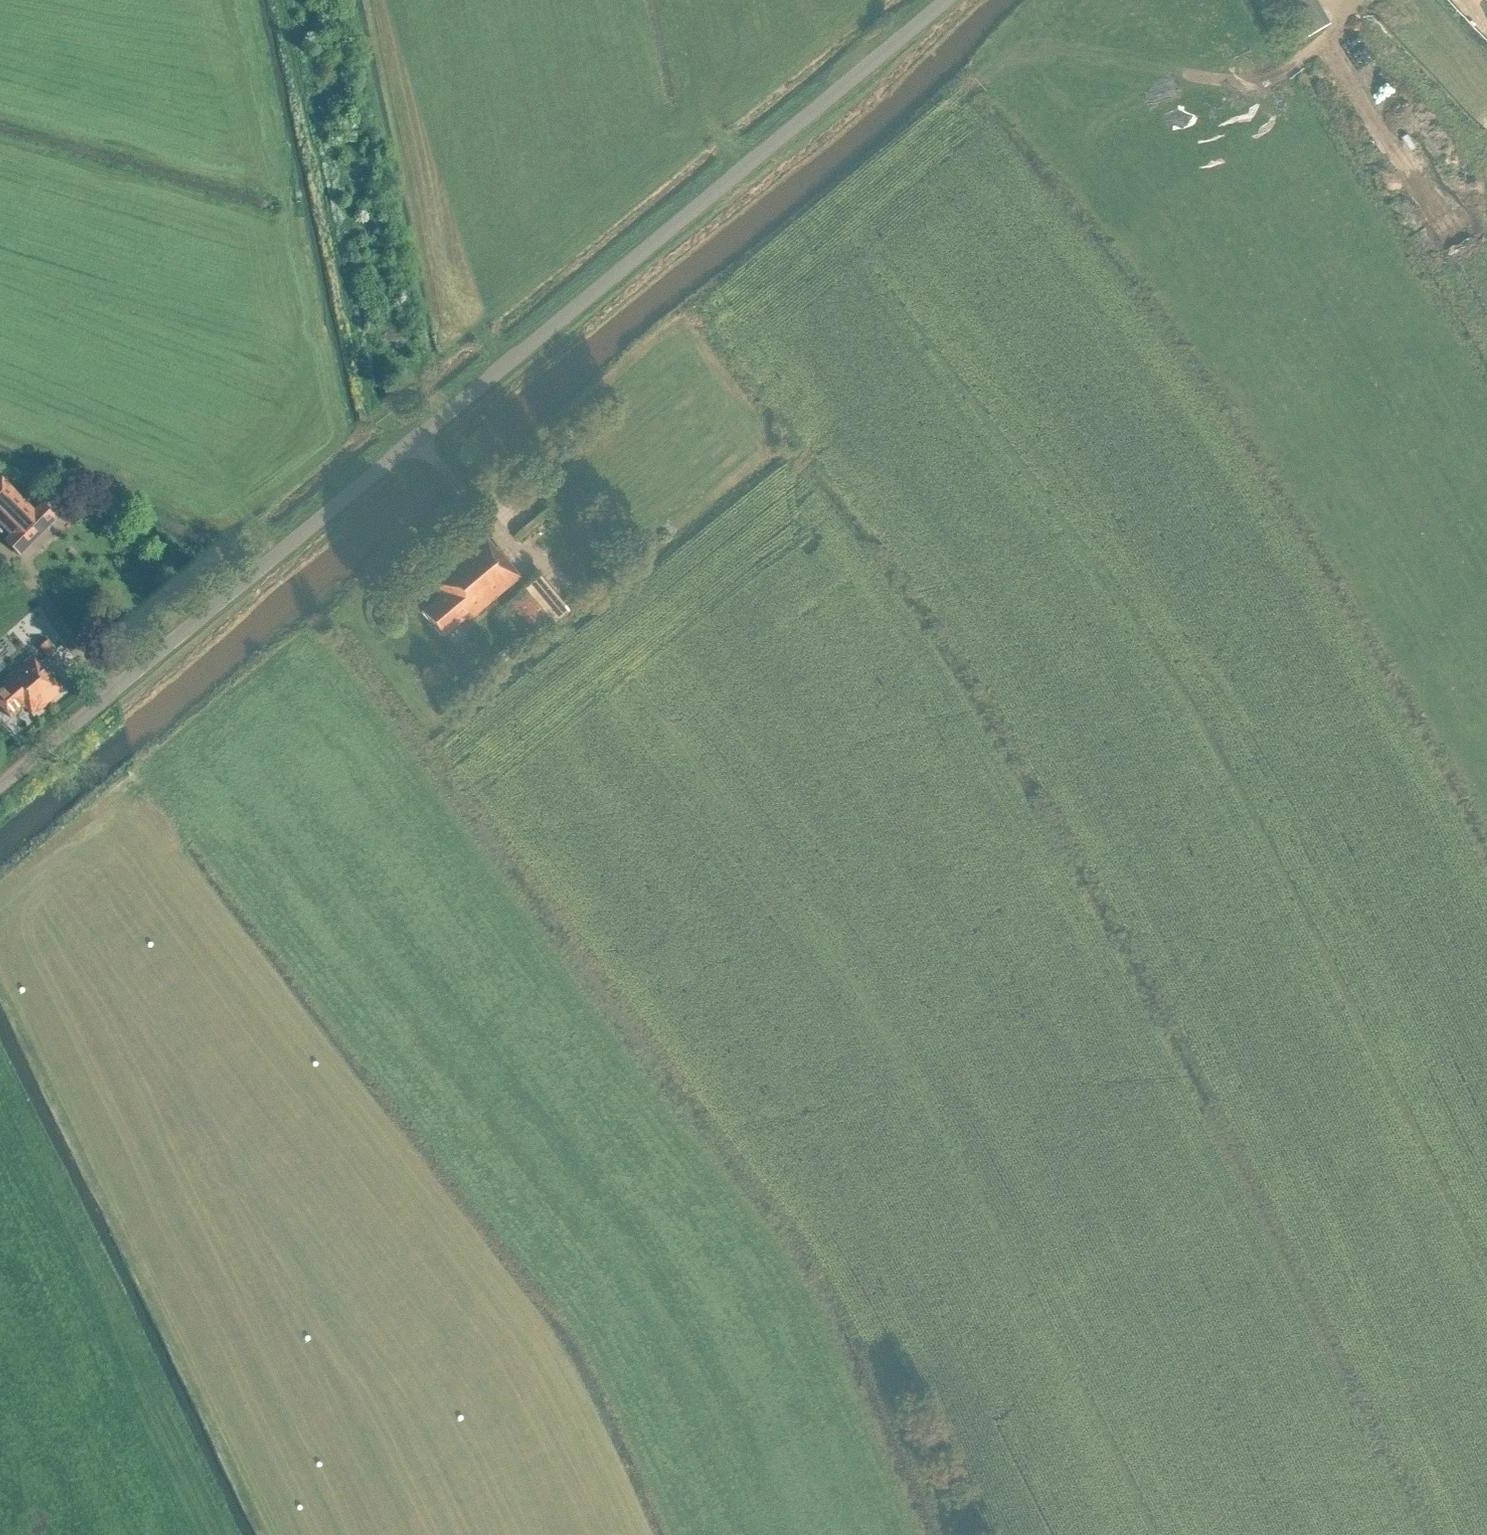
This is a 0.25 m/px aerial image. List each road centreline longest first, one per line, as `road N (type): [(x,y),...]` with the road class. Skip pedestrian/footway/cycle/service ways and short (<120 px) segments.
road 1 (unclassified): [(0,784),(947,0)]

